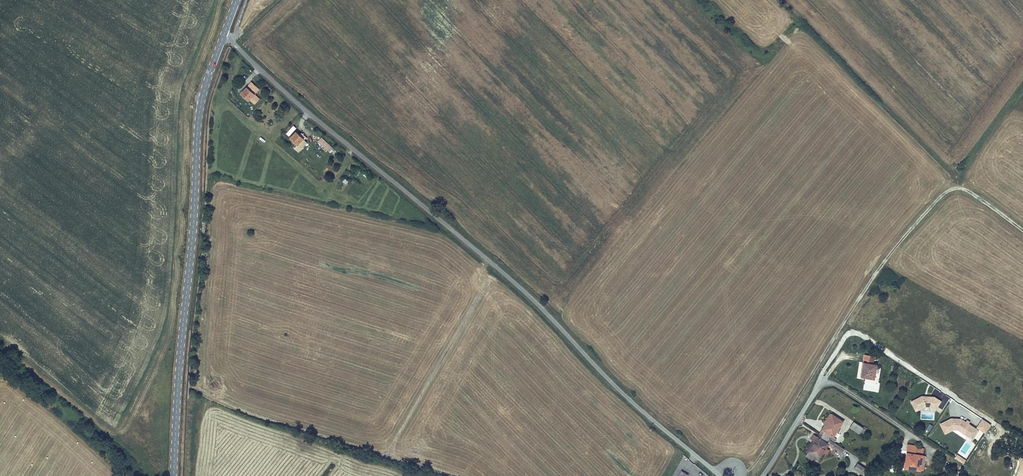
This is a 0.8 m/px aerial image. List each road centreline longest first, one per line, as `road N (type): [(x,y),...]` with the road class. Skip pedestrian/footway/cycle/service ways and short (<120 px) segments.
road 1 (residential): [(223,36),(525,290),(632,402),(719,475)]
road 2 (track): [(161,467),(189,92),(224,0)]
road 3 (secondary): [(223,36),(199,115),(174,475)]
road 4 (track): [(743,473),(885,260),(945,192),(969,191),(1022,232)]
road 5 (residential): [(763,475),(822,381),(845,389)]

